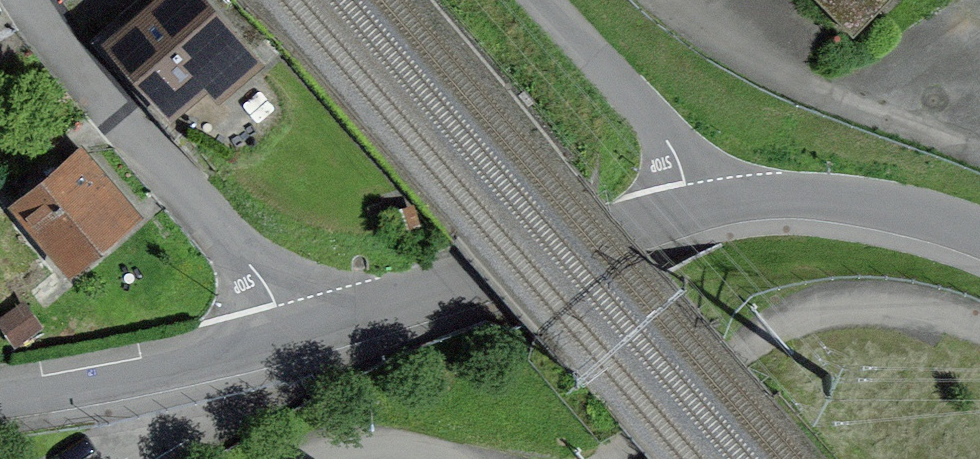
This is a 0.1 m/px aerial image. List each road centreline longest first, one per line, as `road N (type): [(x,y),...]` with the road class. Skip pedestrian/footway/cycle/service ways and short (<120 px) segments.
road 1 (unclassified): [(285,335),(692,210)]
road 2 (unclassified): [(285,335),(265,284),(114,111),(33,0)]
road 3 (unclassified): [(692,210),(793,195),(908,211),(979,233)]
road 4 (unclassified): [(0,394),(285,335)]
road 5 (unclassified): [(544,0),(652,117),(680,165),(692,210)]

